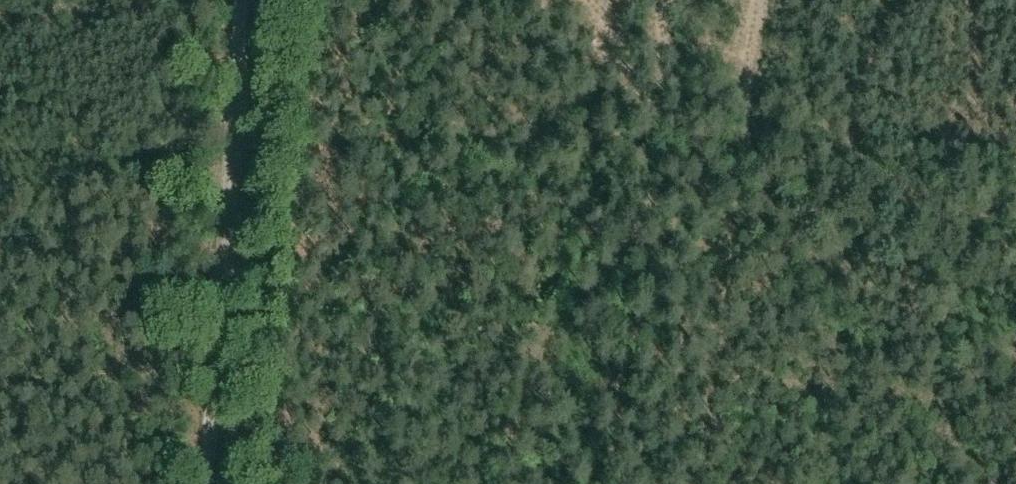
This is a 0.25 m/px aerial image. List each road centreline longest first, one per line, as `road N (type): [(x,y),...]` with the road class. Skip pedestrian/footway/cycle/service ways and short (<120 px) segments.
road 1 (track): [(199,483),(233,0)]

